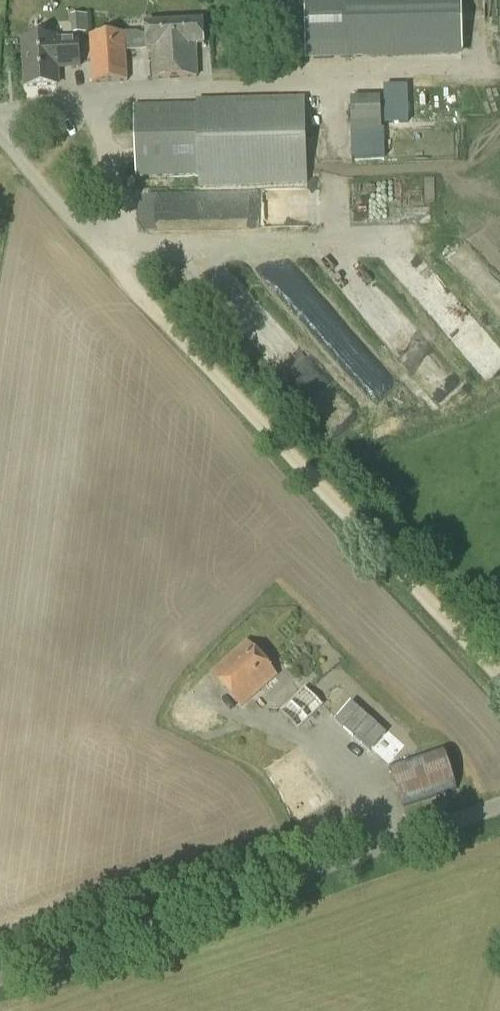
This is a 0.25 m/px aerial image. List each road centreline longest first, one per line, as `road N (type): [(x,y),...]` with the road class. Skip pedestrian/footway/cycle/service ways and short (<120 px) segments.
road 1 (track): [(499,678),(13,148)]
road 2 (unclassified): [(0,981),(499,807)]

